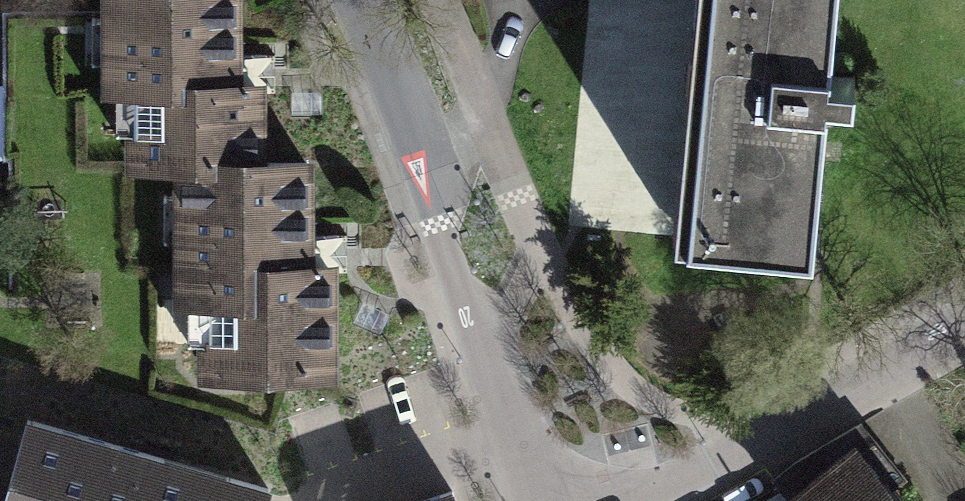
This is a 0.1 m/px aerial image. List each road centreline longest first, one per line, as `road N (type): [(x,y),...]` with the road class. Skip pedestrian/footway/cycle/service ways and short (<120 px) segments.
road 1 (residential): [(622,500),(732,452),(964,319)]
road 2 (residential): [(442,227),(537,500)]
road 3 (residential): [(355,0),(442,227)]

